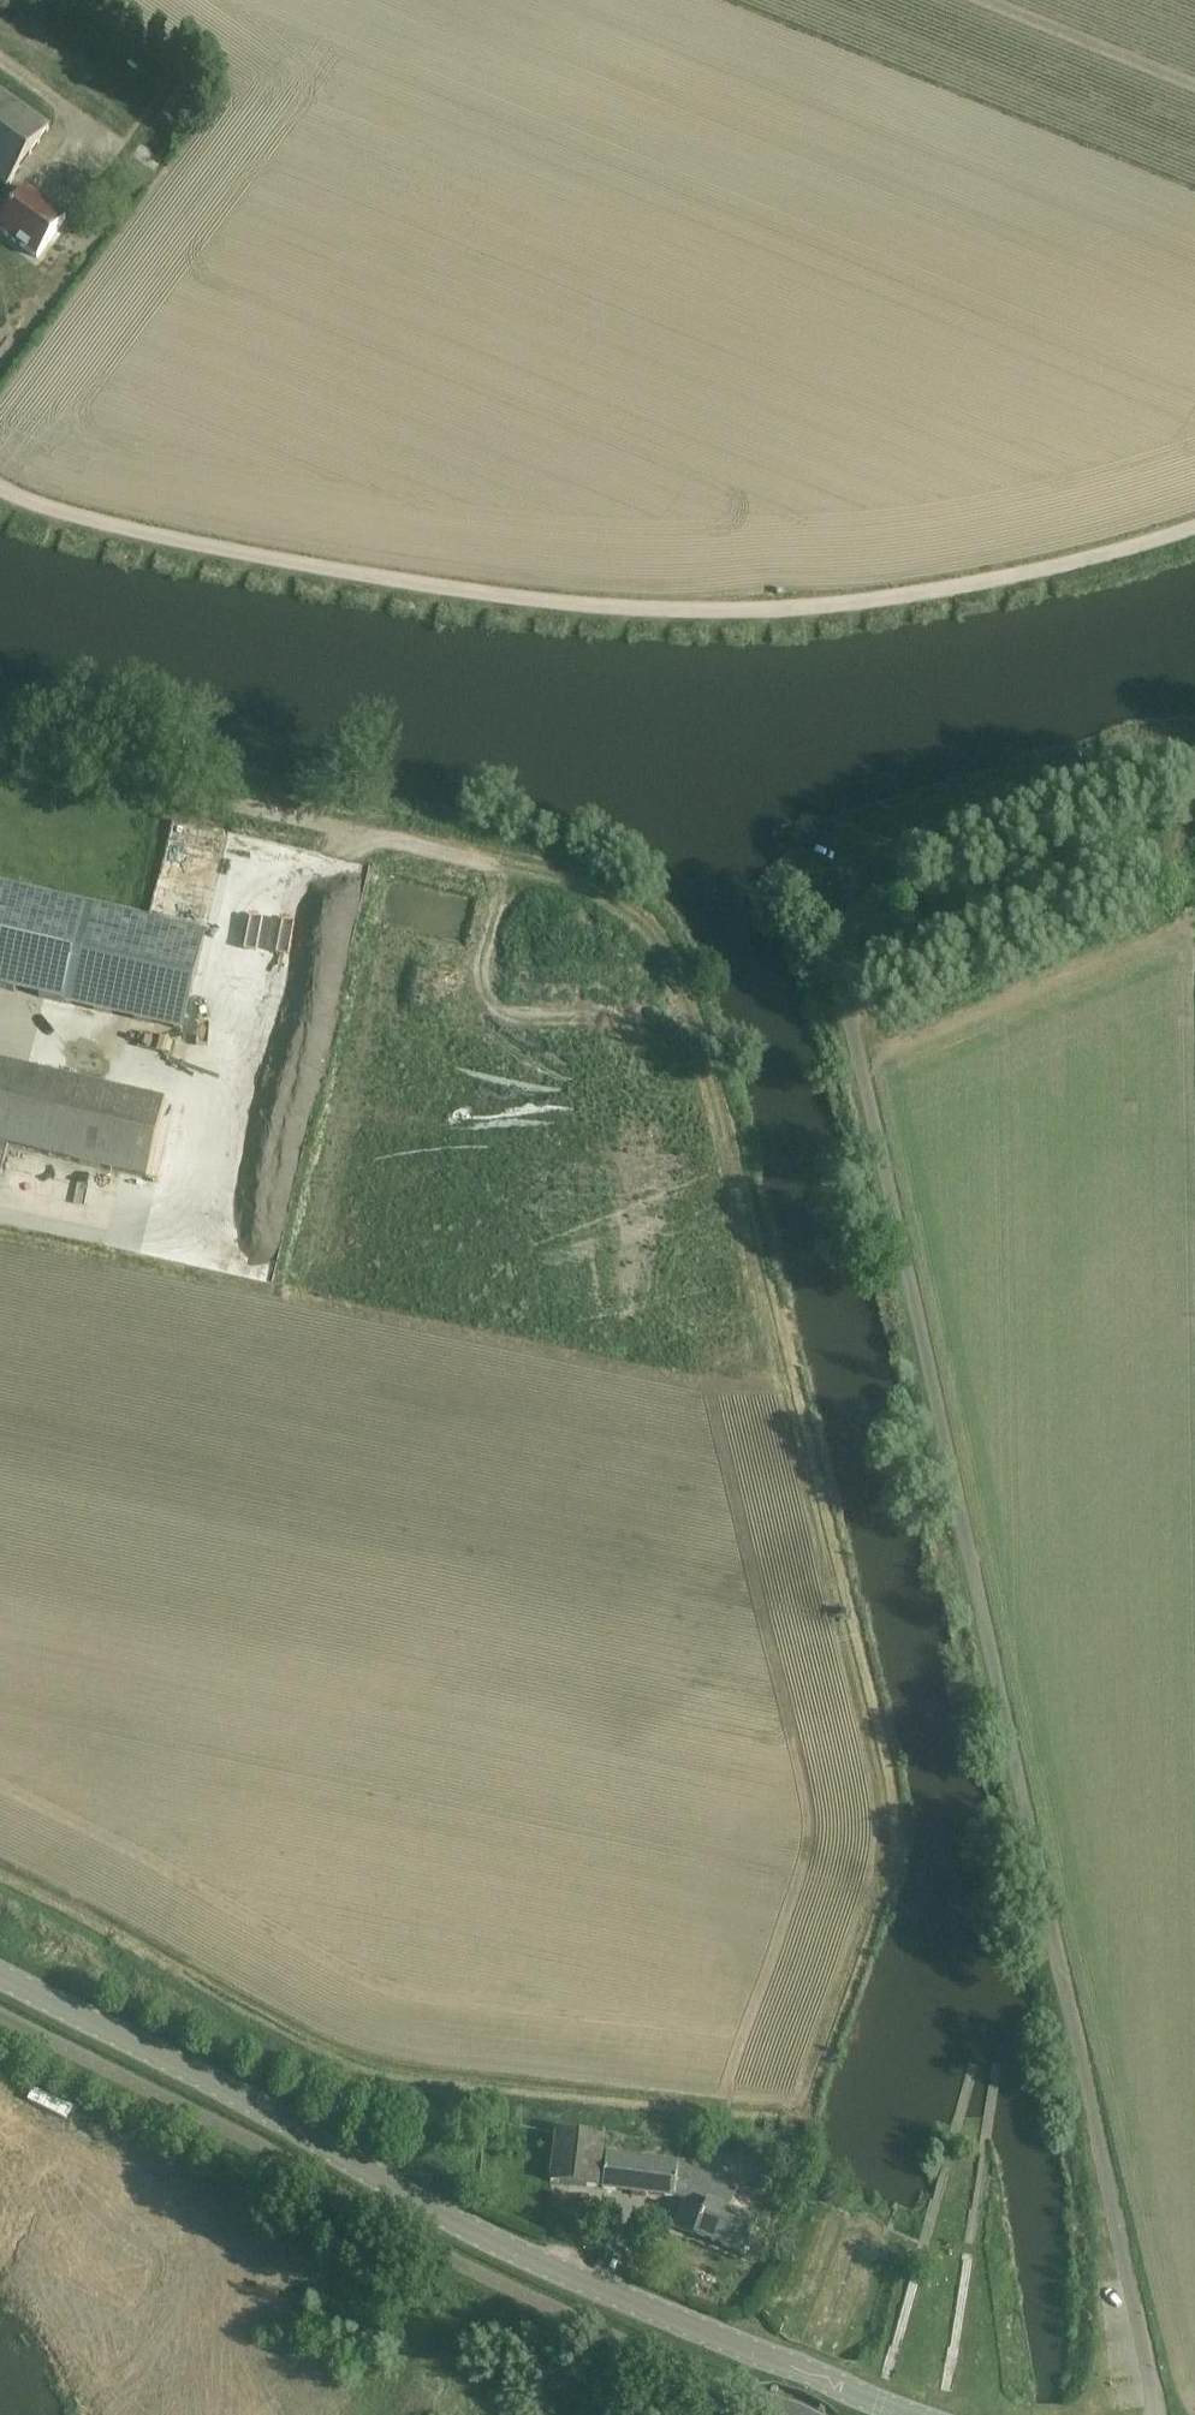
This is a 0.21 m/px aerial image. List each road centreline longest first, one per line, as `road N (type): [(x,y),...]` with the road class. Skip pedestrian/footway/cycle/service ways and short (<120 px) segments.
road 1 (unclassified): [(1155,2414),(841,954),(850,923),(874,897),(1194,768)]
road 2 (track): [(1194,525),(1015,574),(851,604),(663,609),(495,594),(189,542),(0,486)]
road 3 (secondary): [(853,2394),(448,2220),(189,2069),(0,1976)]

